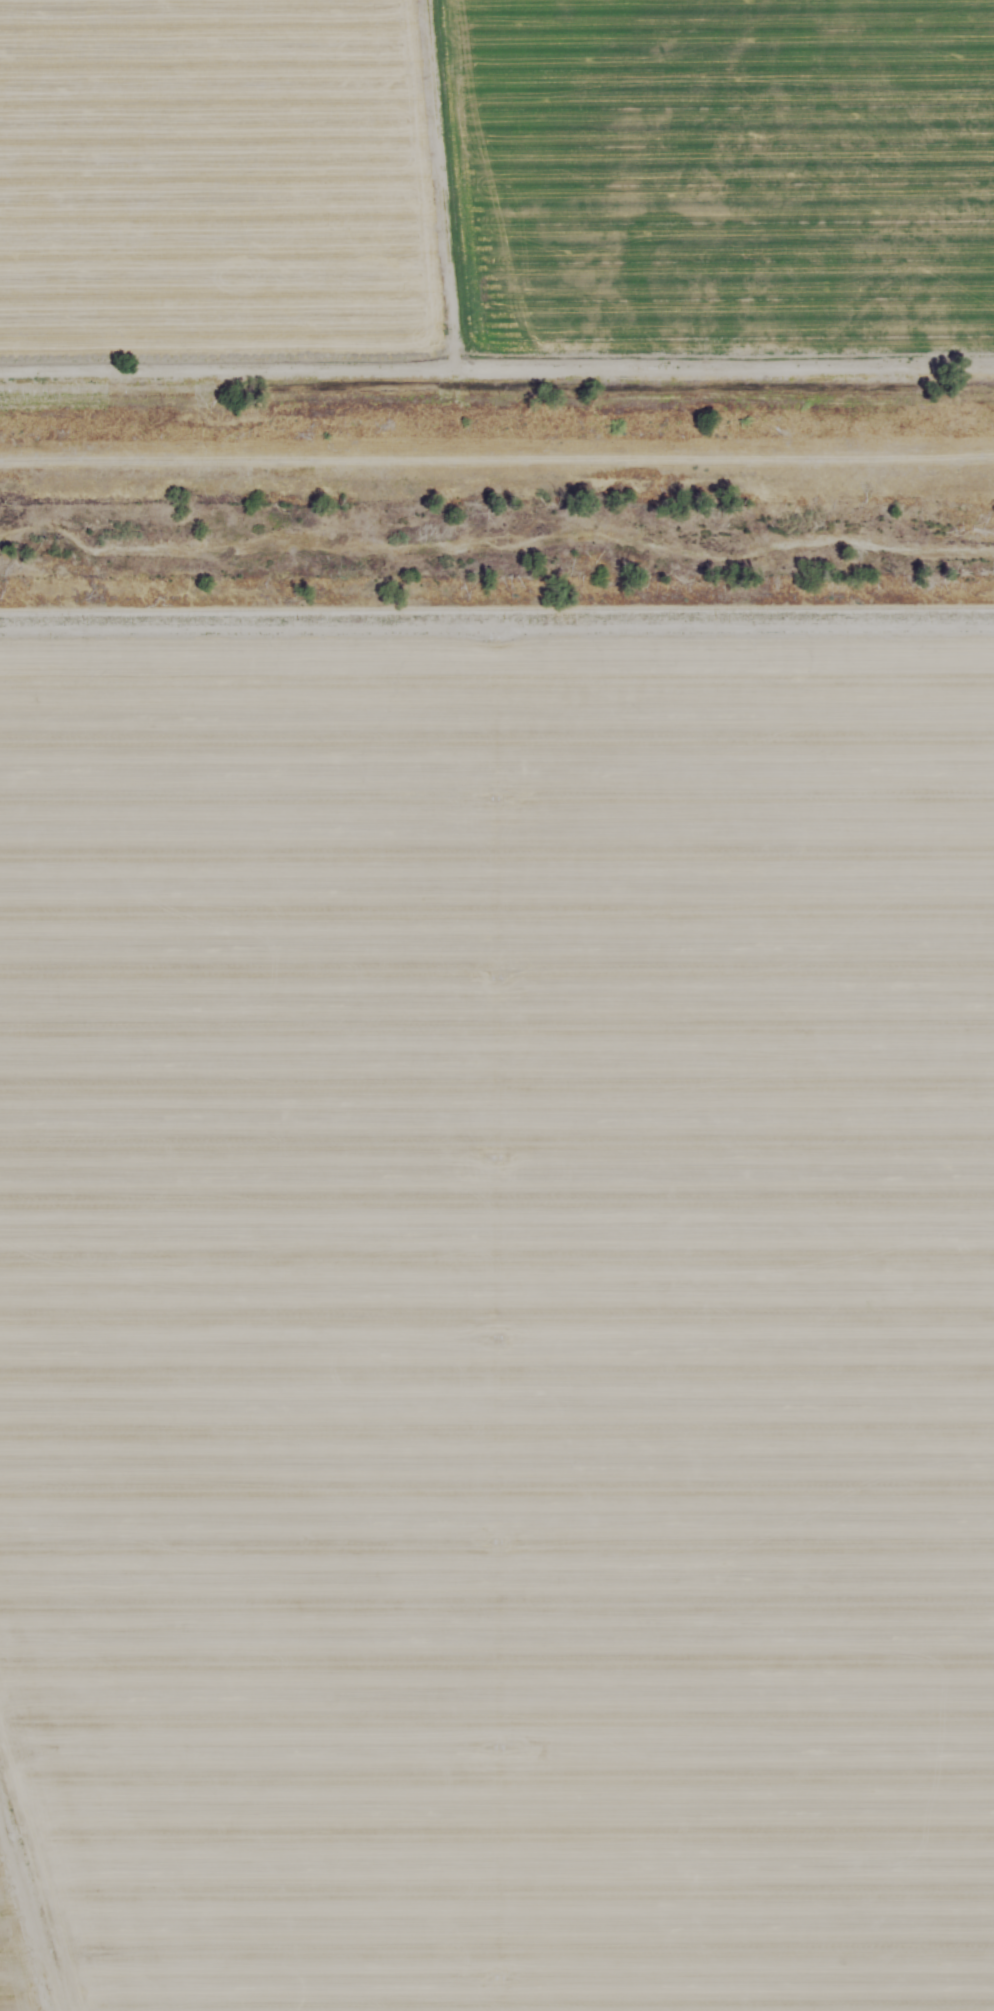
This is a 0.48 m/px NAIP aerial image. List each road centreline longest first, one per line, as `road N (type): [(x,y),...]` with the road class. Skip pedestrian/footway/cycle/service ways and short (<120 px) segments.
road 1 (residential): [(0,679),(993,668)]

